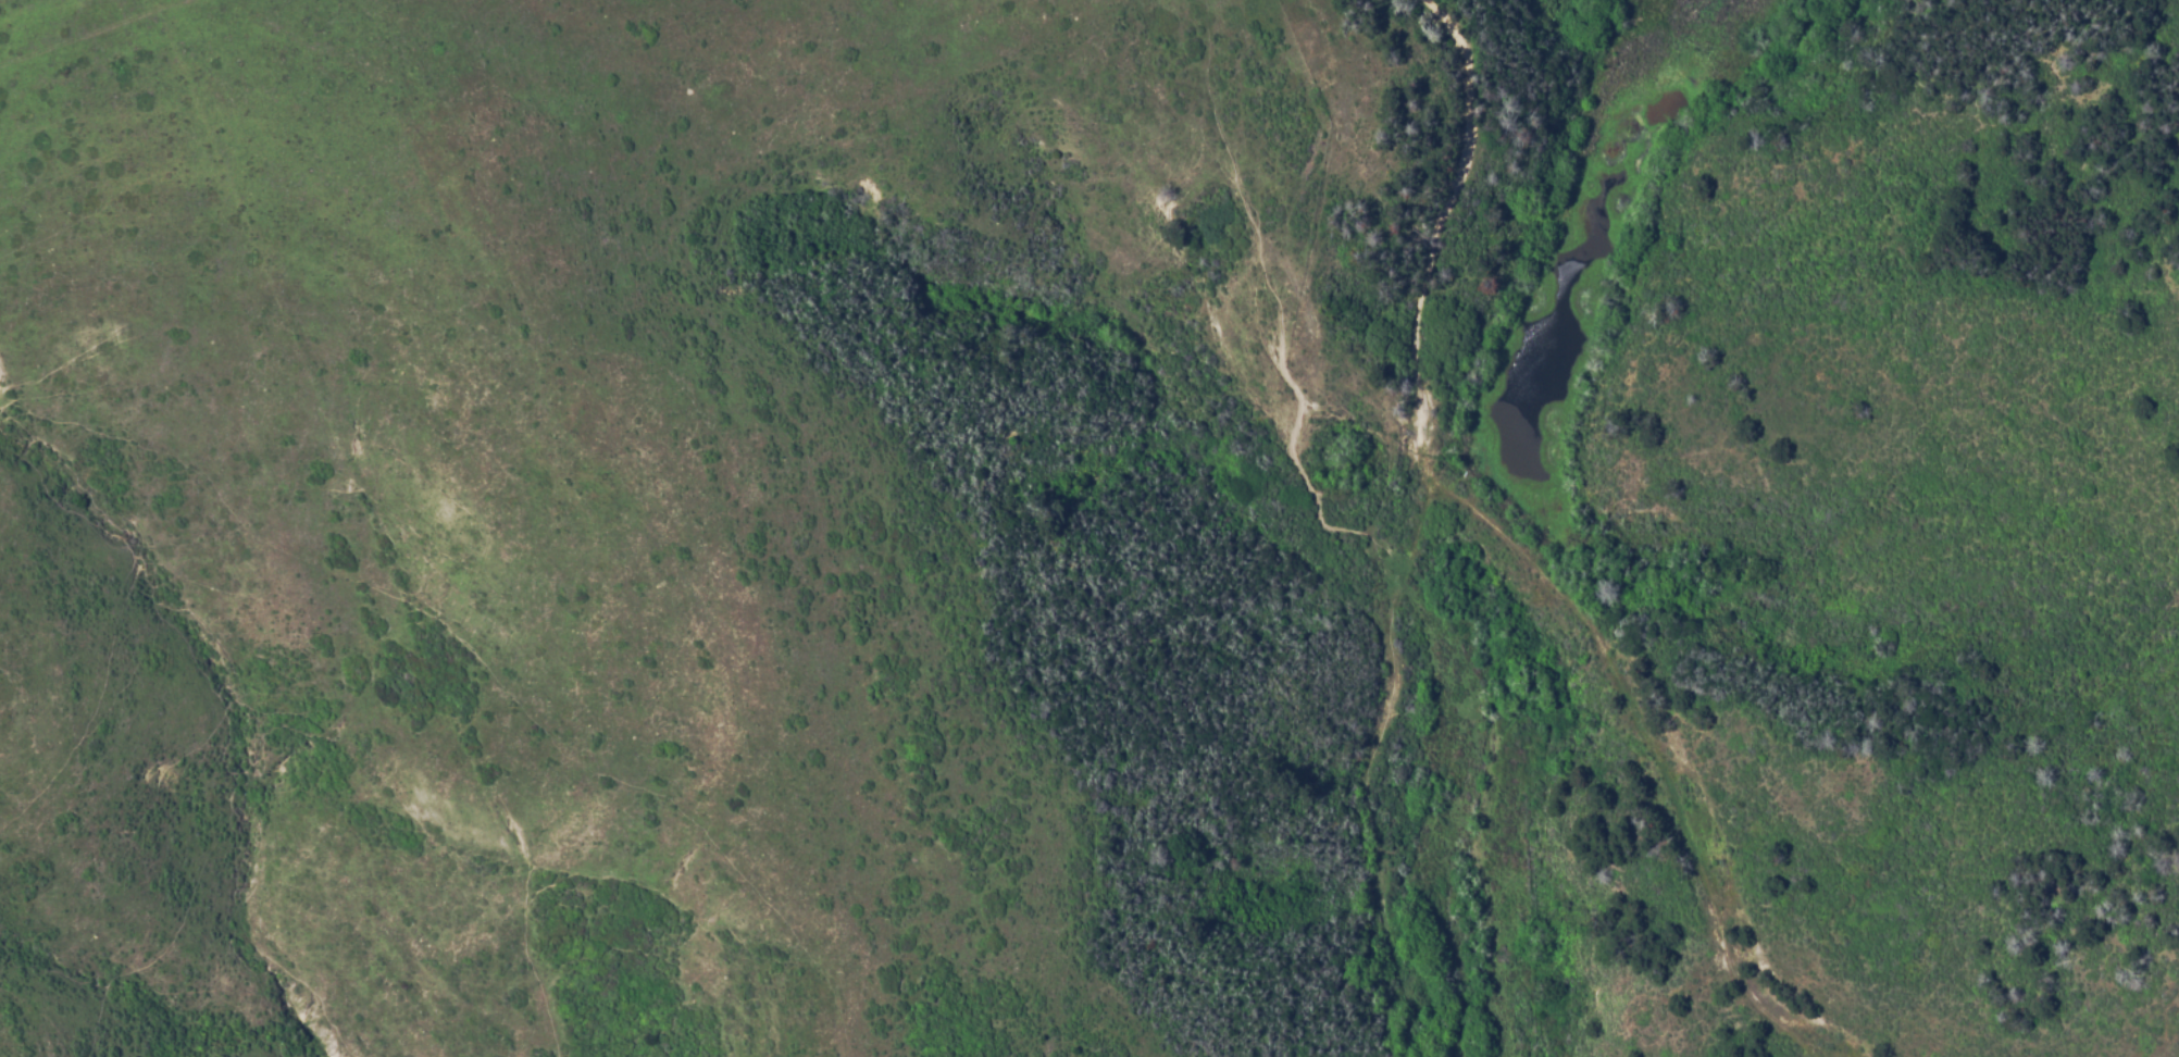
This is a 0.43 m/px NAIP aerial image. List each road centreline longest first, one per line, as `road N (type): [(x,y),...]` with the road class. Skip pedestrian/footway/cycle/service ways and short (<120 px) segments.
road 1 (track): [(1382,0),(1432,58),(1455,116),(1408,252),(1402,388)]

